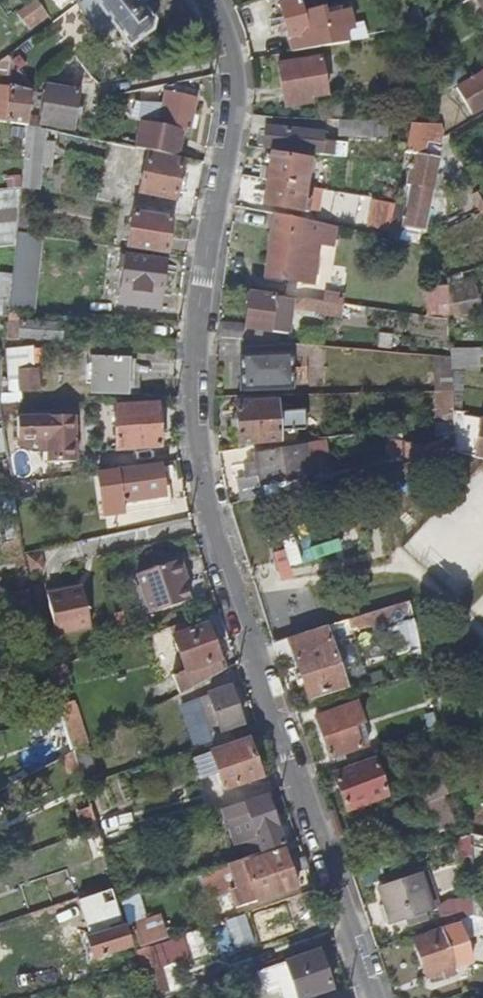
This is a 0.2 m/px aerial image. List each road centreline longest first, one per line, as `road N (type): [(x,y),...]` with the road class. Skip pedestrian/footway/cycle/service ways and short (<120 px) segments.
road 1 (residential): [(373,997),(200,479),(193,356),(235,73),(213,0)]

